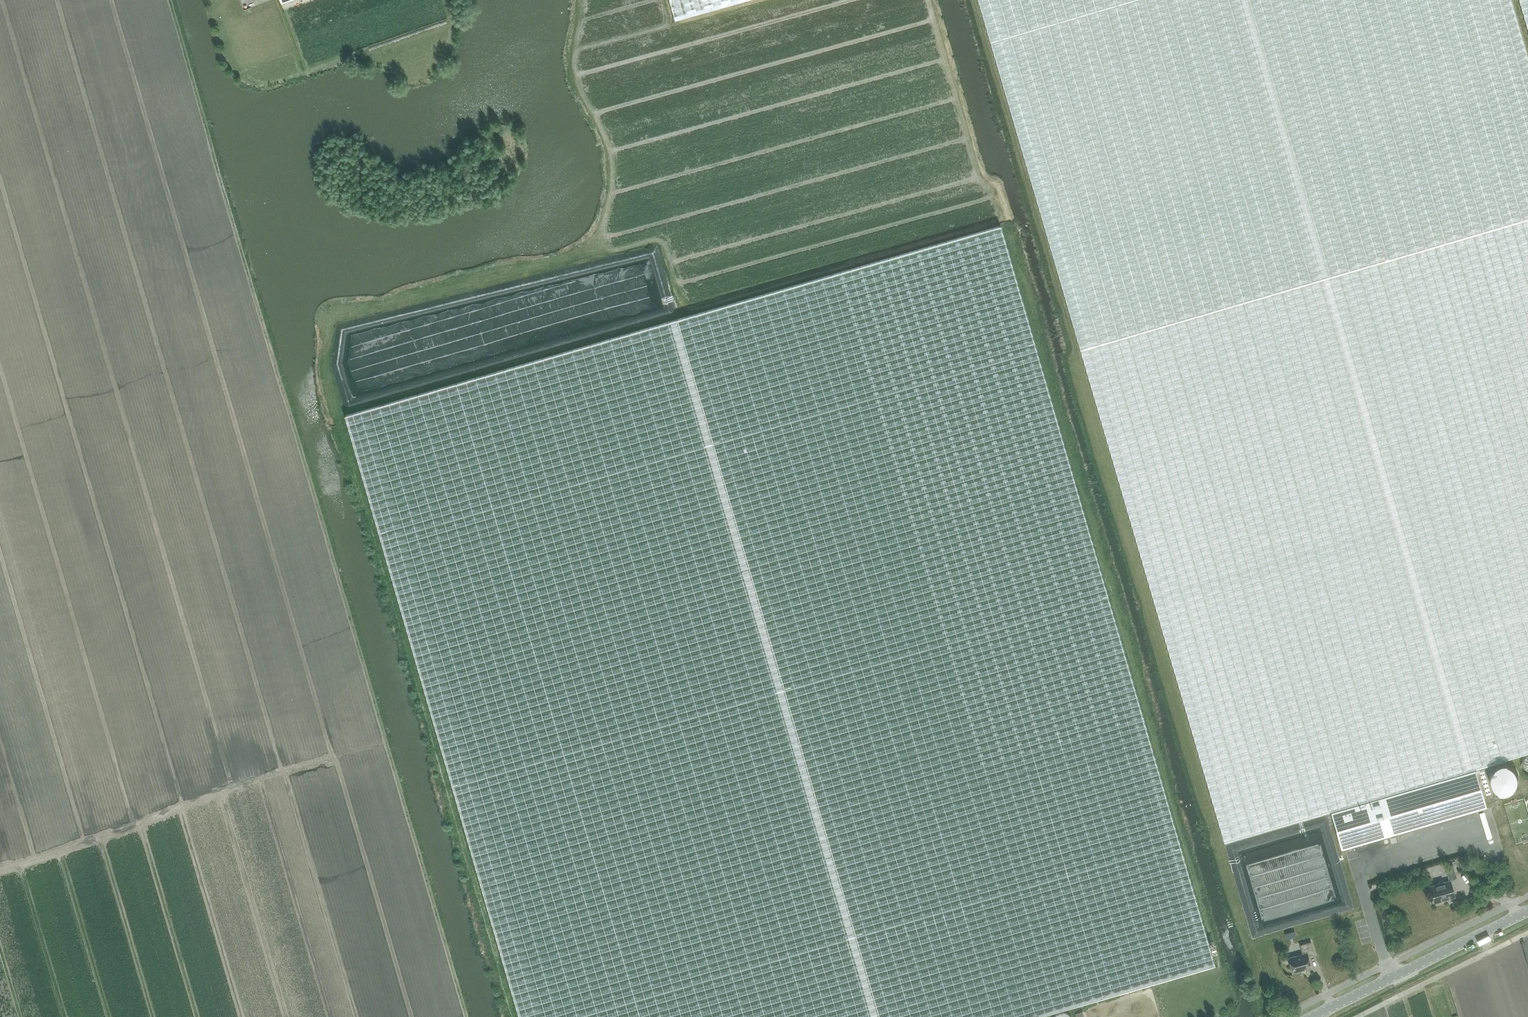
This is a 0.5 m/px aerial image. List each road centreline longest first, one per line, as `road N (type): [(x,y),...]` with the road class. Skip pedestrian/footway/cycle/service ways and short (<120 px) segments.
road 1 (unclassified): [(1314,1016),(1527,912)]

